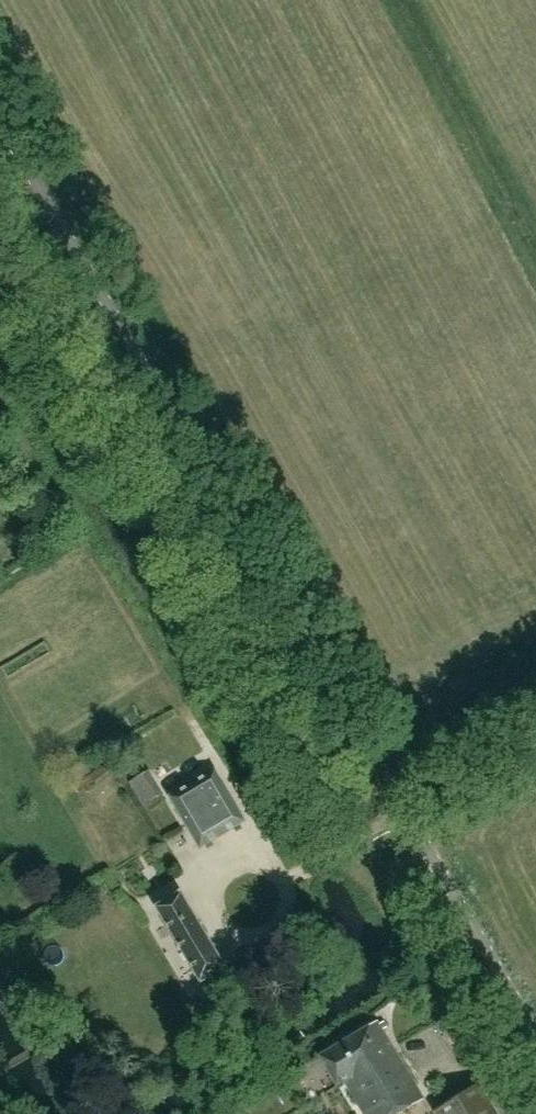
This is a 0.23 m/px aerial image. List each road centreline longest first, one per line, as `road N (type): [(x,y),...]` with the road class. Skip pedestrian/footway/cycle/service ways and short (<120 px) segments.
road 1 (unclassified): [(535,1033),(0,121)]
road 2 (track): [(515,1113),(0,236)]

